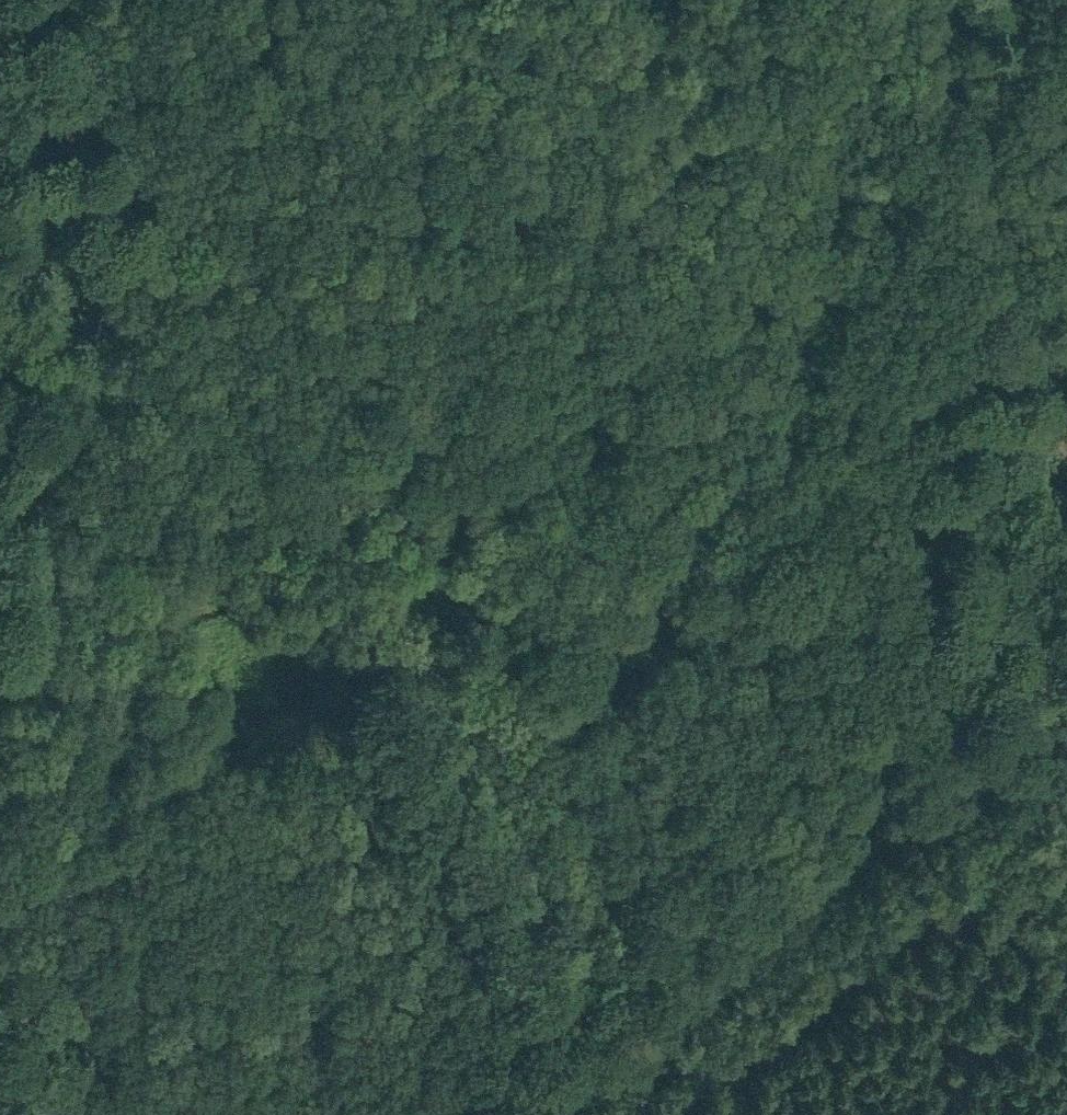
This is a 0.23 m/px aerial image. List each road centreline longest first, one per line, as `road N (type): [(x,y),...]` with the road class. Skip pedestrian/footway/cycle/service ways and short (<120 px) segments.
road 1 (track): [(589,1060),(1066,709)]
road 2 (track): [(1066,404),(947,0)]

